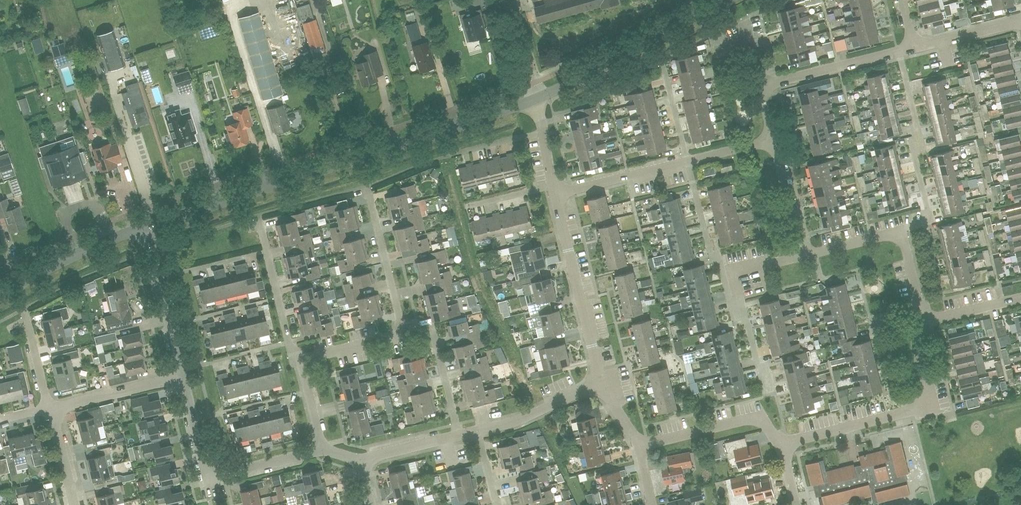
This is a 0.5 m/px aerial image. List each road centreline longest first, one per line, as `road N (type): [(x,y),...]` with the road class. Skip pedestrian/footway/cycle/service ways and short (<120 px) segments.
road 1 (tertiary): [(537,98),(146,228)]
road 2 (residential): [(779,445),(911,408),(927,321)]
road 3 (residential): [(323,446),(225,474),(208,469),(182,376)]
road 4 (tertiary): [(728,0),(537,98)]
road 5 (residential): [(893,232),(928,210),(899,52)]
road 6 (residential): [(603,382),(555,194)]
road 7 (tertiary): [(146,228),(0,294)]
road 8 (residential): [(637,446),(758,417),(779,445)]
road 9 (residential): [(182,376),(146,228)]
road 10 (residential): [(298,360),(259,219)]
road 11 (residential): [(760,86),(899,52)]
road 12 (residential): [(400,325),(367,188)]
road 13 (residential): [(459,437),(435,340),(400,325)]
road 14 (residential): [(49,410),(182,376)]
road 15 (residential): [(555,194),(687,162)]
road 16 (residential): [(603,382),(478,433)]
road 17 (residential): [(766,398),(731,268)]
road 18 (residential): [(731,268),(709,253),(687,162)]

